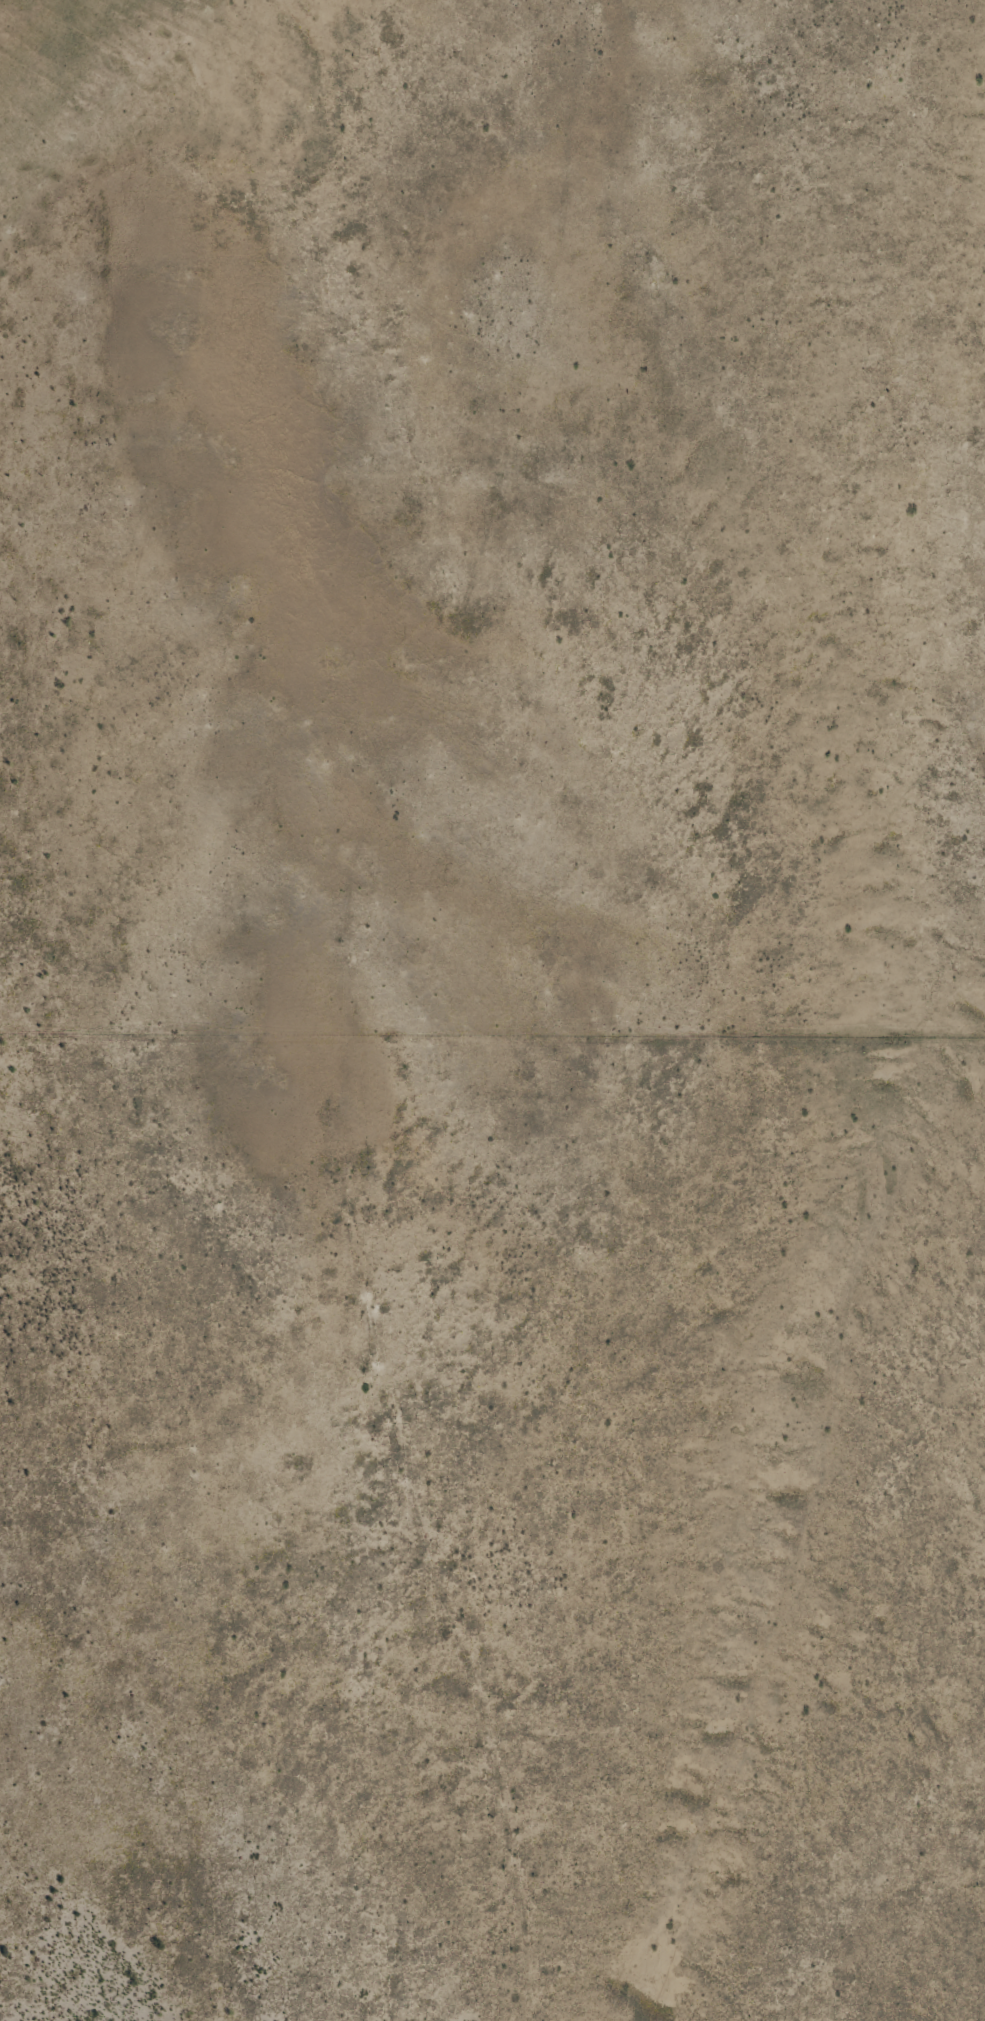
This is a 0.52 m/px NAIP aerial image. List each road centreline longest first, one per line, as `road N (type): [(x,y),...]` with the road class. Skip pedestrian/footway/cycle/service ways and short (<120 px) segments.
road 1 (track): [(551,2020),(551,1834),(399,1315),(375,1151),(375,1003),(429,756),(522,543),(626,148),(644,0)]
road 2 (track): [(283,0),(0,352)]

